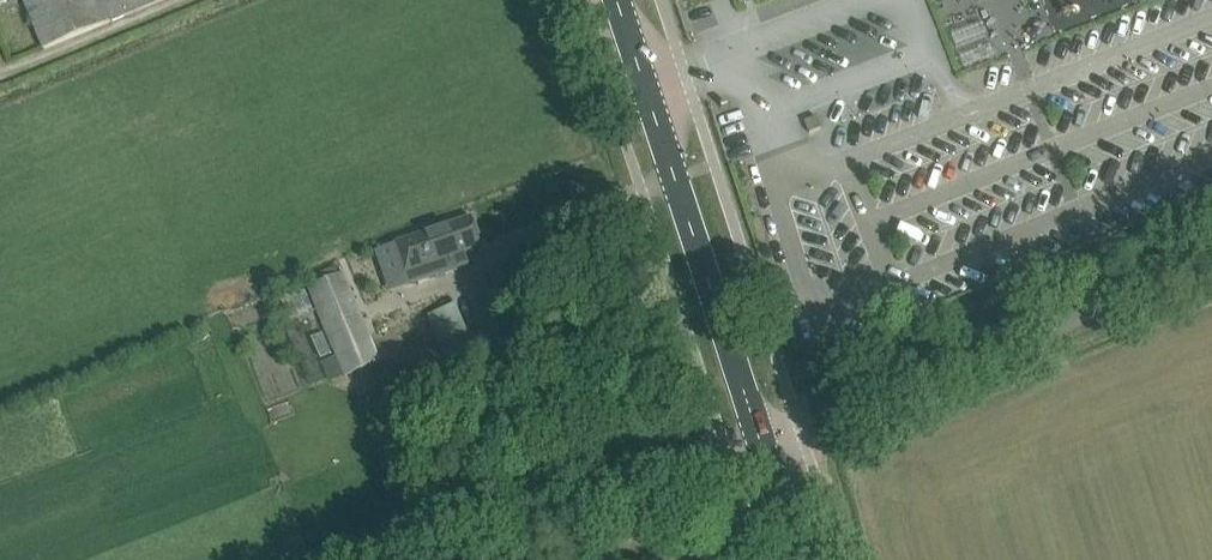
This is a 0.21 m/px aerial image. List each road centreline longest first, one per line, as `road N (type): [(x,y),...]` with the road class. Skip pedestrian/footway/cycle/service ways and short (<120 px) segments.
road 1 (secondary): [(763,446),(617,0)]
road 2 (track): [(1211,253),(801,429)]
road 3 (unclassified): [(763,446),(479,559)]

